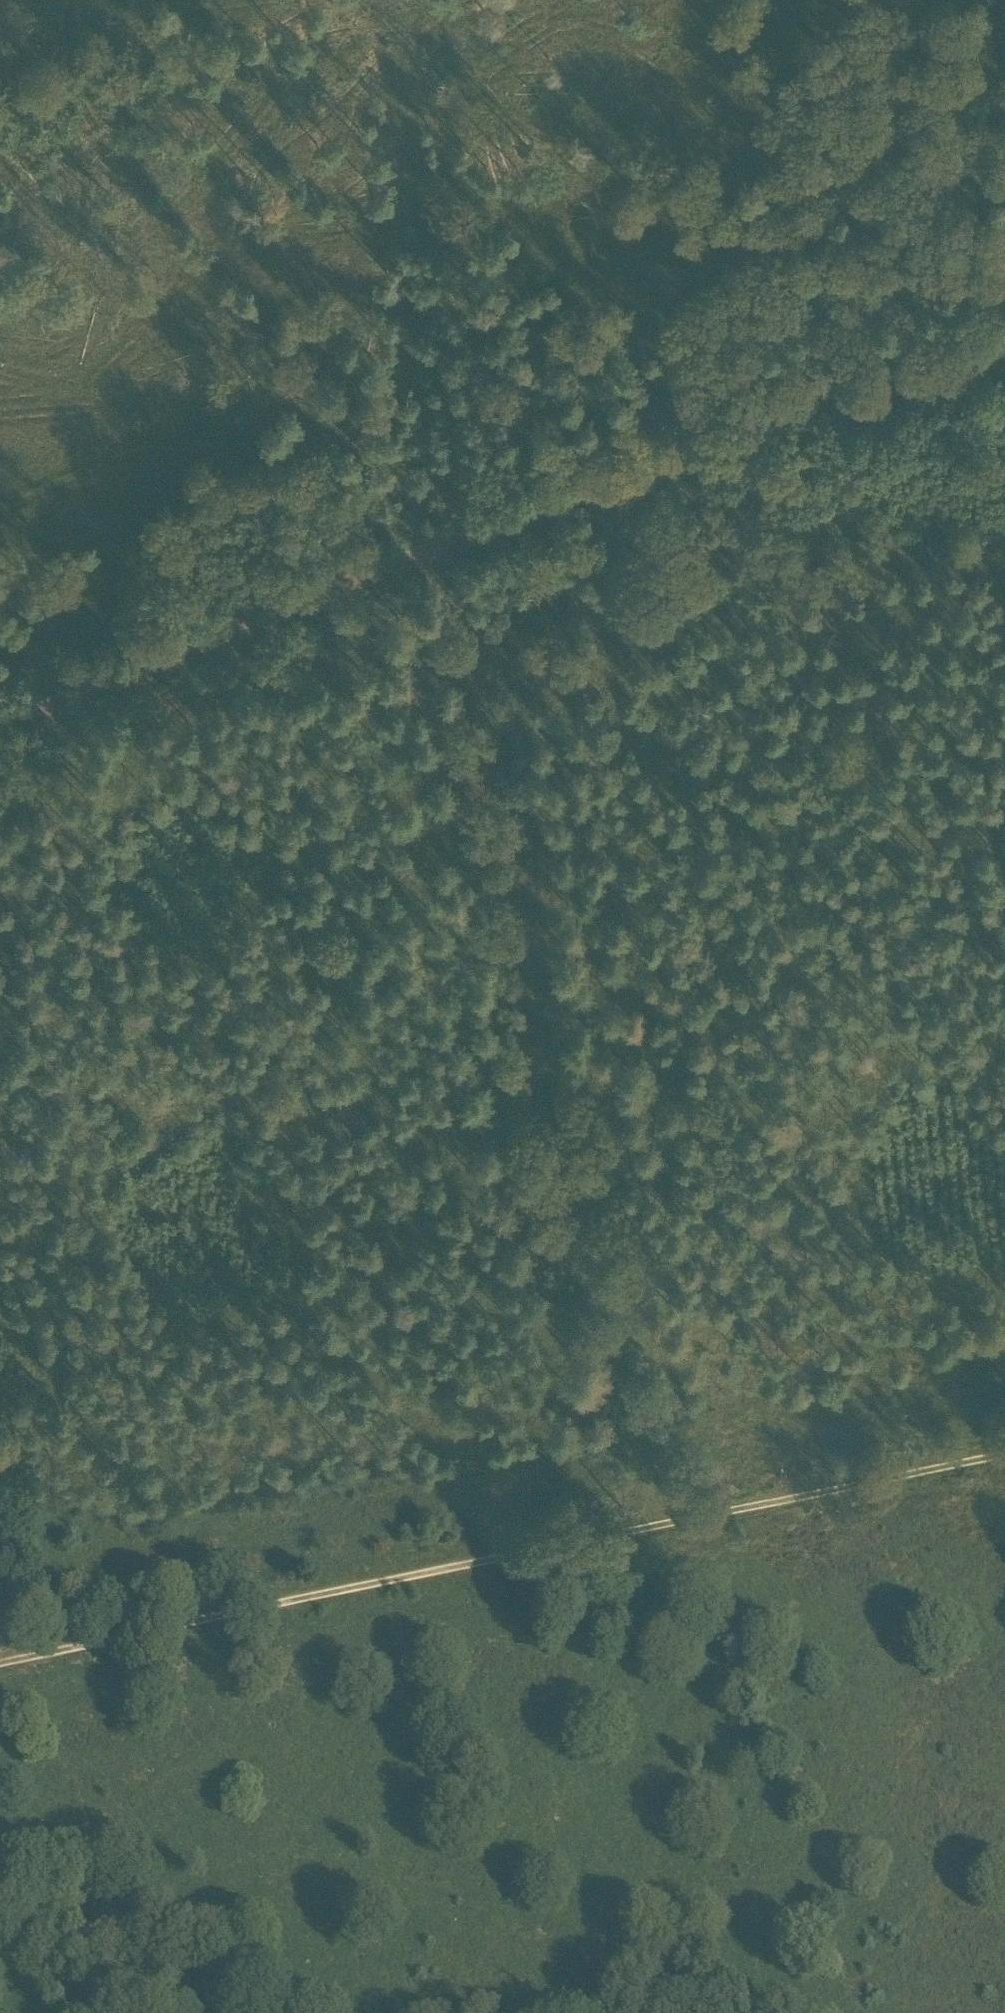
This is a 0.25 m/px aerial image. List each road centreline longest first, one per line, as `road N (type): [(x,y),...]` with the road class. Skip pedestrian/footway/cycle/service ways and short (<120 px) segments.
road 1 (unclassified): [(0,727),(609,495),(1004,360)]
road 2 (track): [(1004,1454),(0,1665)]
road 3 (track): [(652,1524),(606,1359),(494,618)]

